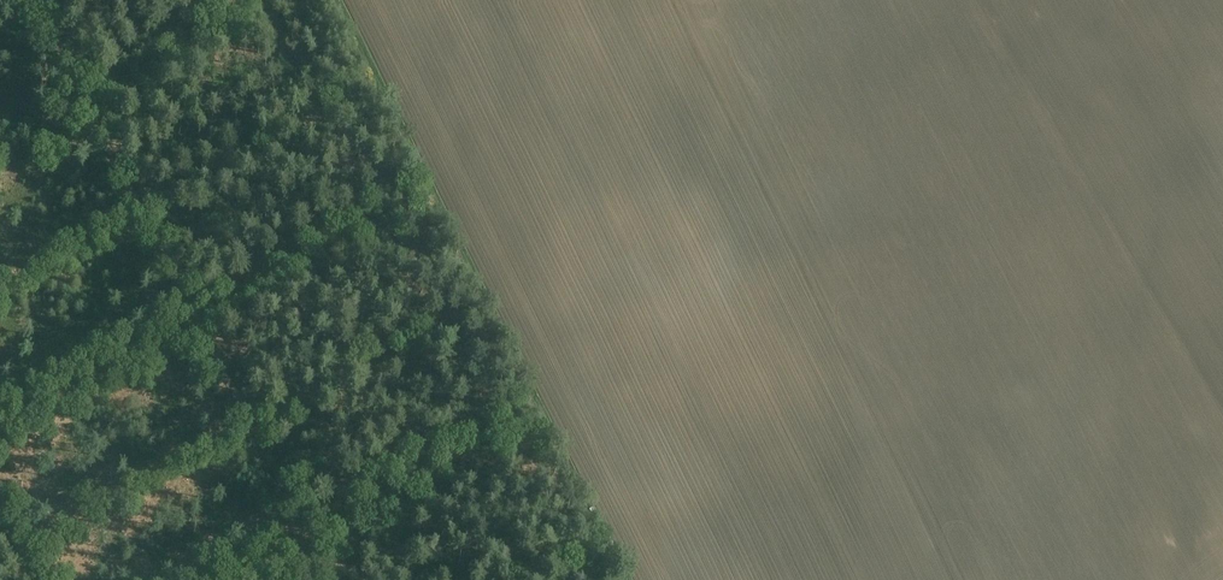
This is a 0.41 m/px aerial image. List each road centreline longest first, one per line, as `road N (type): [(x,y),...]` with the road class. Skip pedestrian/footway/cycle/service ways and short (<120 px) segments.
road 1 (track): [(311,550),(35,0)]

